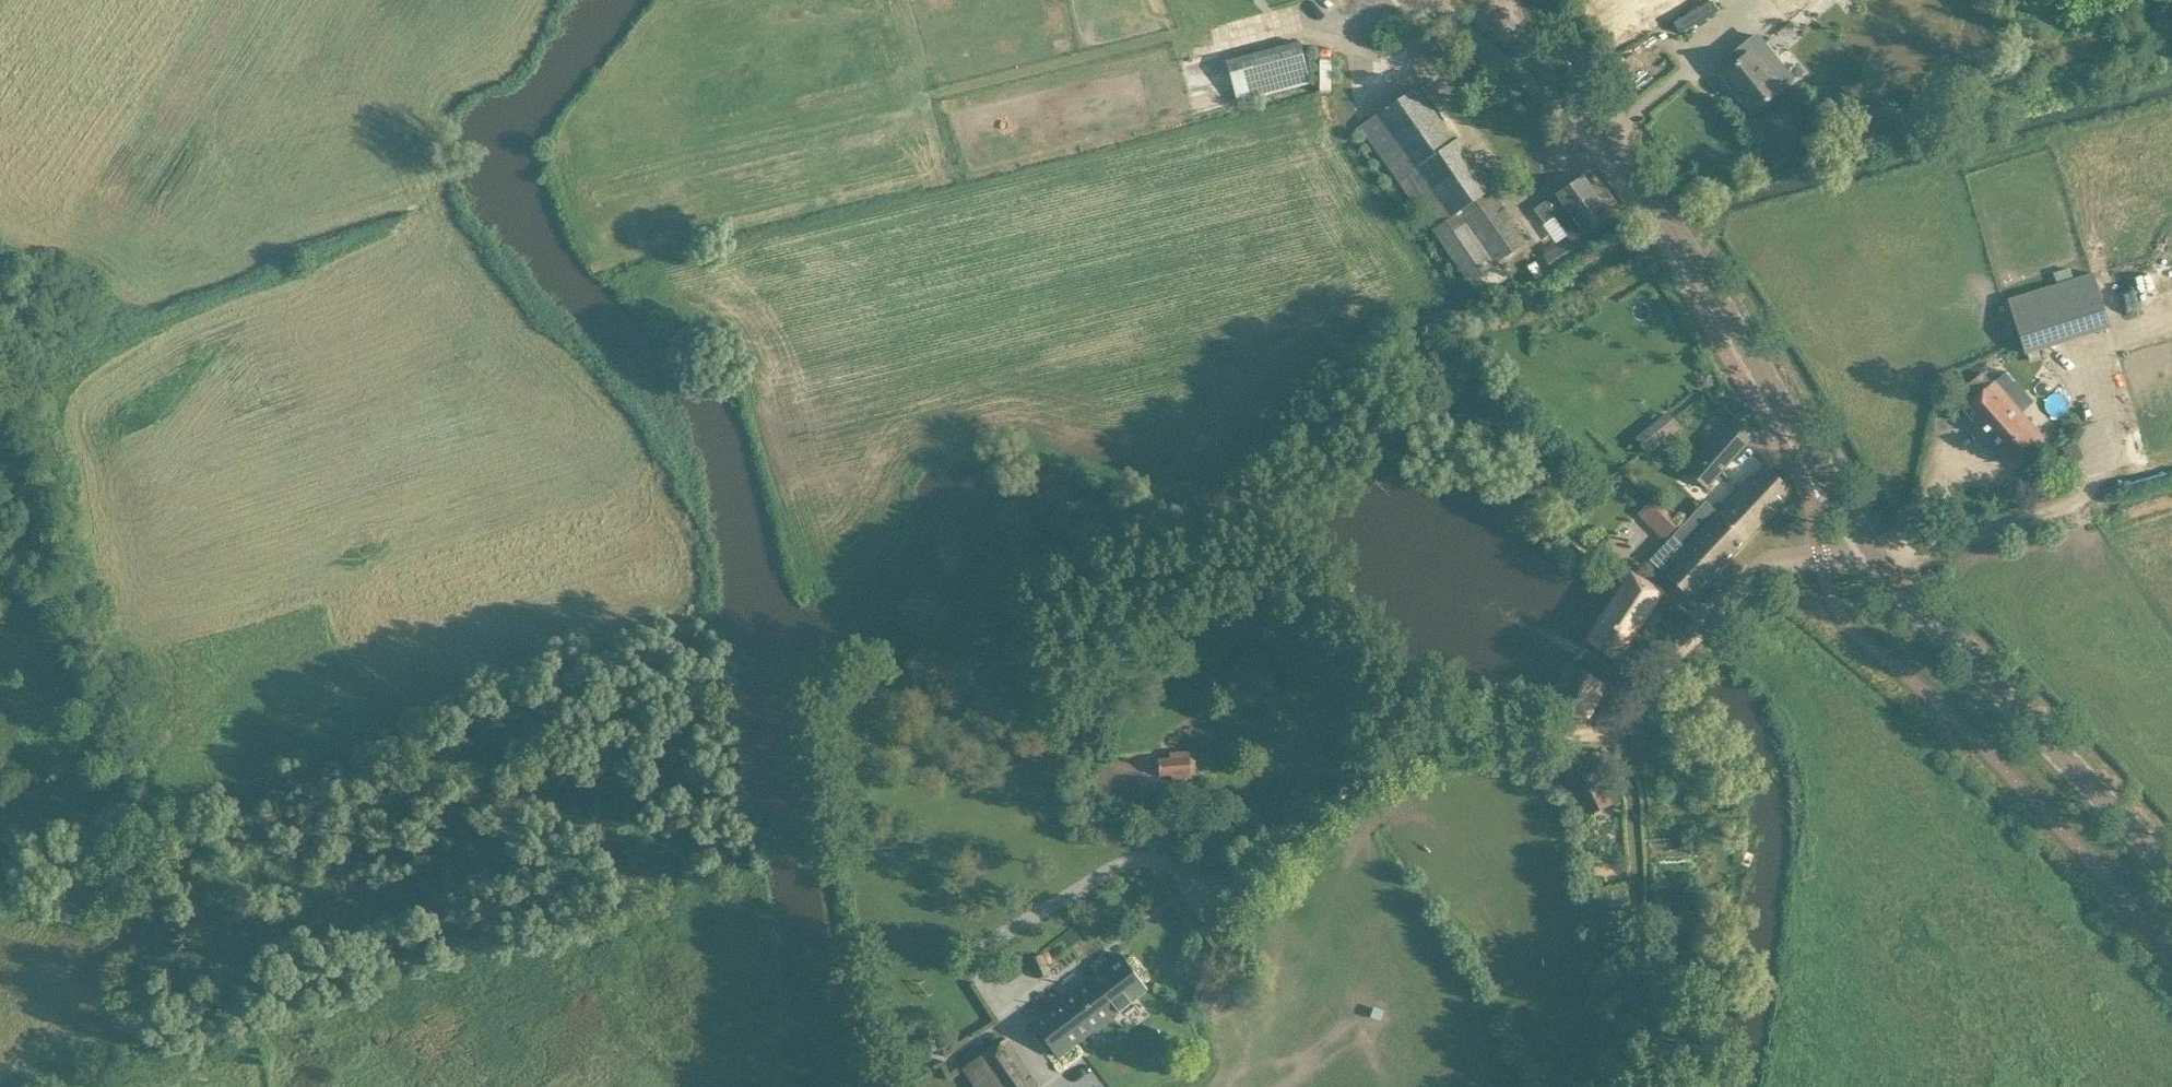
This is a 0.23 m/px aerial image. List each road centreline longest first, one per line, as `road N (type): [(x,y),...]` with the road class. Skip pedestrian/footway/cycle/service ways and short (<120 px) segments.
road 1 (track): [(1065,1086),(983,967),(988,949),(1141,859),(1167,862),(1215,911),(1400,756),(1449,738),(1500,732),(1623,739),(1739,591)]
road 2 (tertiary): [(1875,551),(1663,211),(1590,115),(1475,0)]
road 3 (tertiary): [(2171,868),(1875,551)]

